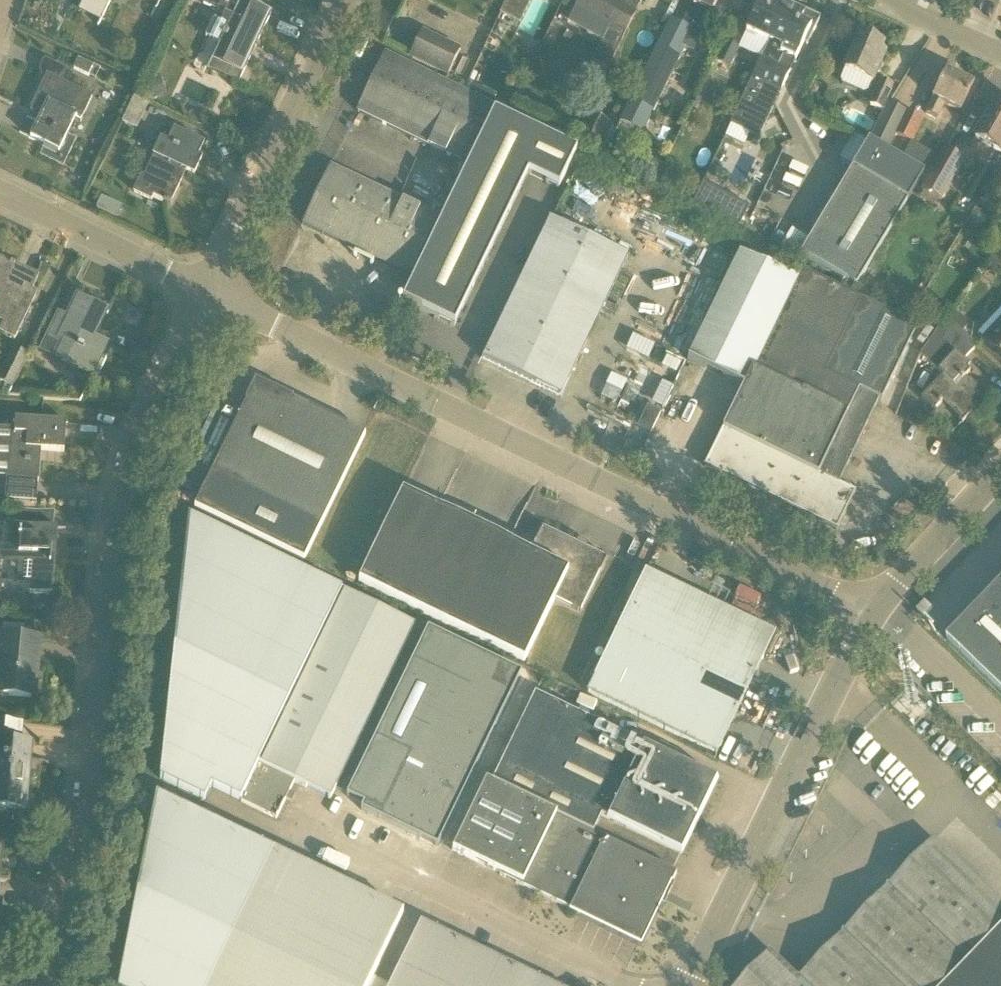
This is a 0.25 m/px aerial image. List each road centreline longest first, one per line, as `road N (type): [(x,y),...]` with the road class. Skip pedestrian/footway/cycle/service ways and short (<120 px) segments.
road 1 (residential): [(869,617),(206,296)]
road 2 (residential): [(43,985),(74,863),(108,555),(124,479),(206,296)]
road 3 (residential): [(686,985),(869,617)]
road 4 (residential): [(635,985),(294,825)]
road 5 (residential): [(206,296),(341,0)]
road 6 (residential): [(206,296),(0,194)]
road 7 (residential): [(869,617),(1000,474)]
road 8 (residential): [(1000,51),(892,0)]

